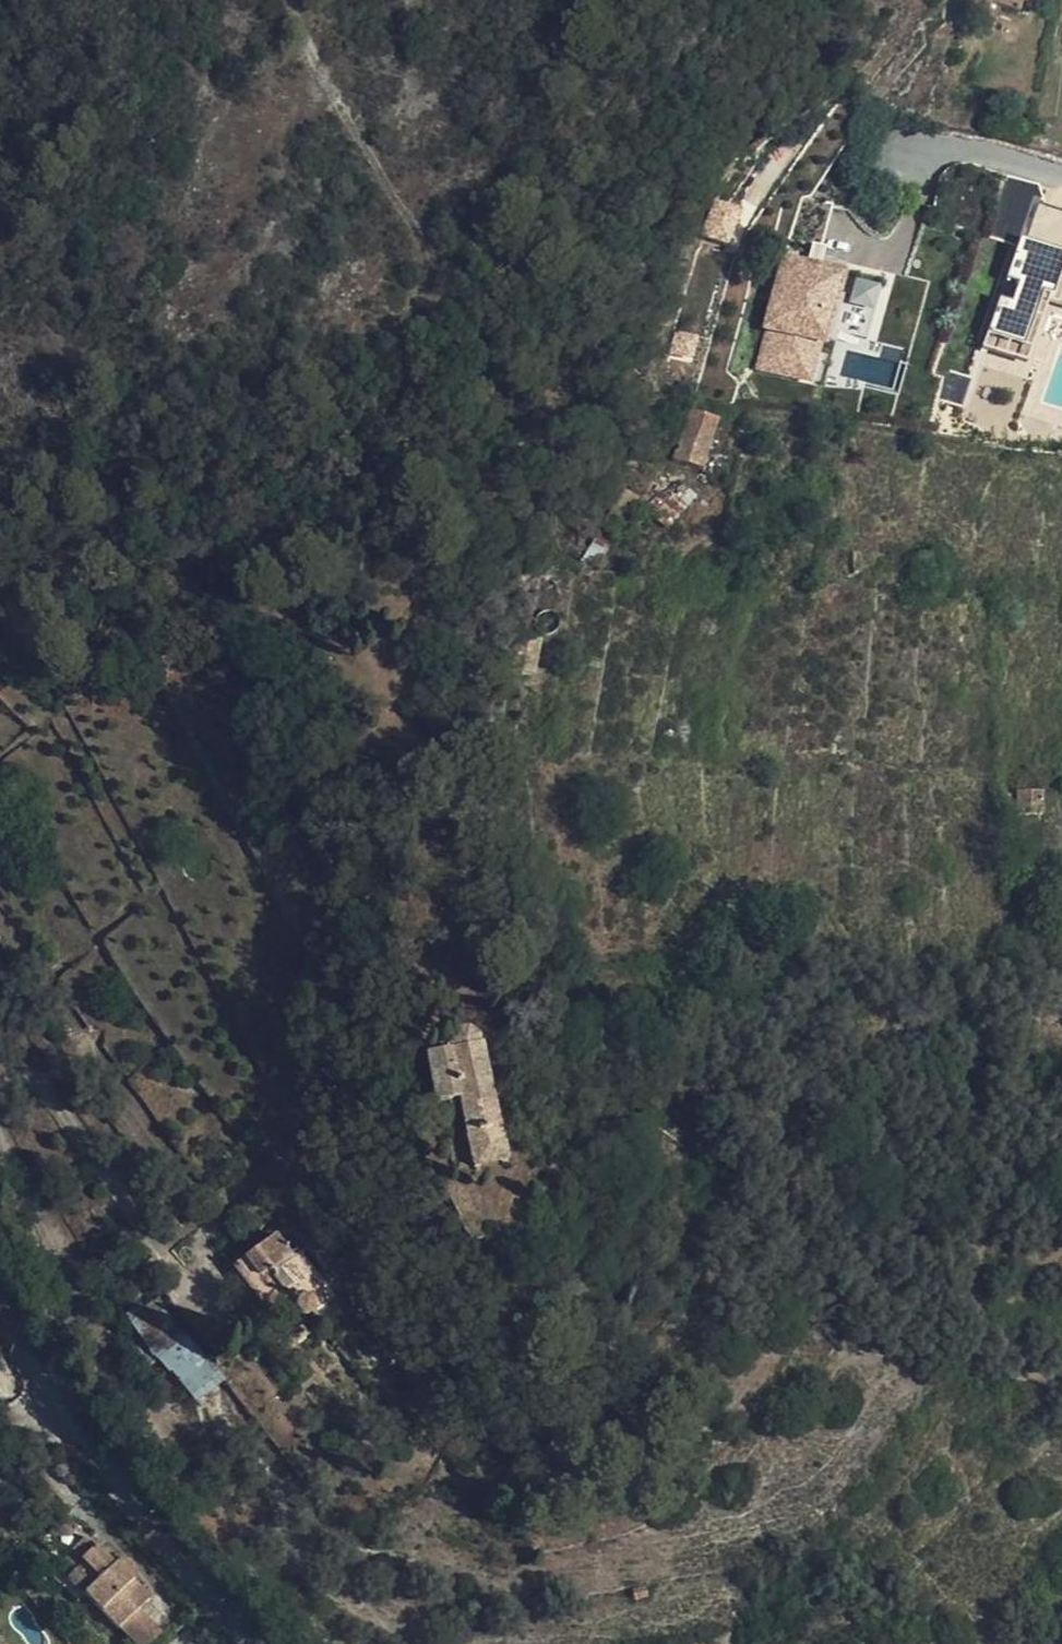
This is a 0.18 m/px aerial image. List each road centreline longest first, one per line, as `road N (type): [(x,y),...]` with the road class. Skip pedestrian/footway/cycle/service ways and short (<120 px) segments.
road 1 (residential): [(0,1288),(67,1404),(222,1605),(264,1643)]

